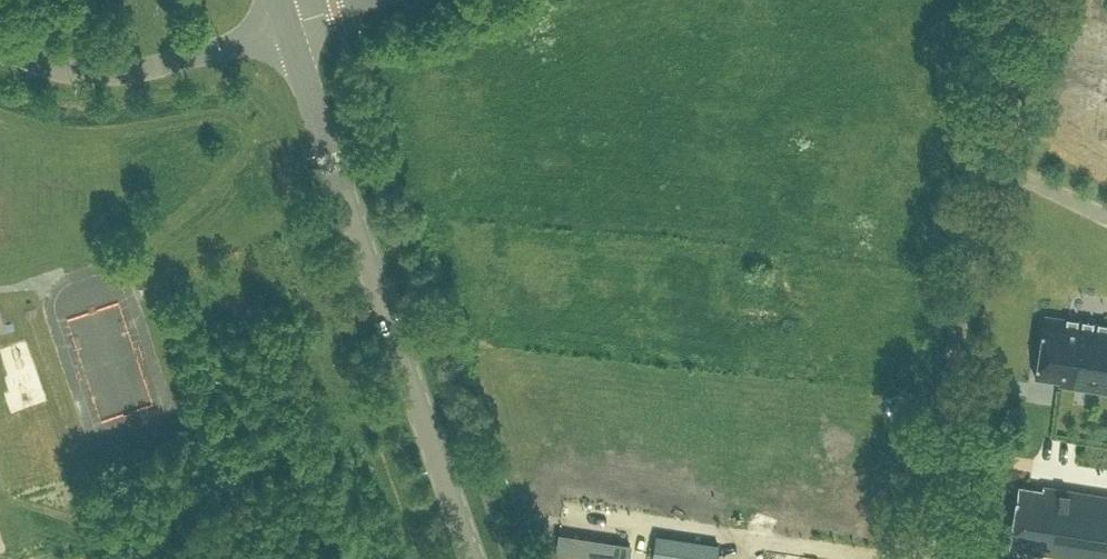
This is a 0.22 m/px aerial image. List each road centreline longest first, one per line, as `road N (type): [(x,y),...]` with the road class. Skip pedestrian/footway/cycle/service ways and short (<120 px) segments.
road 1 (tertiary): [(472,558),(289,23)]
road 2 (residential): [(922,558),(1005,0)]
road 3 (tertiary): [(0,50),(58,66),(126,68),(289,23)]

